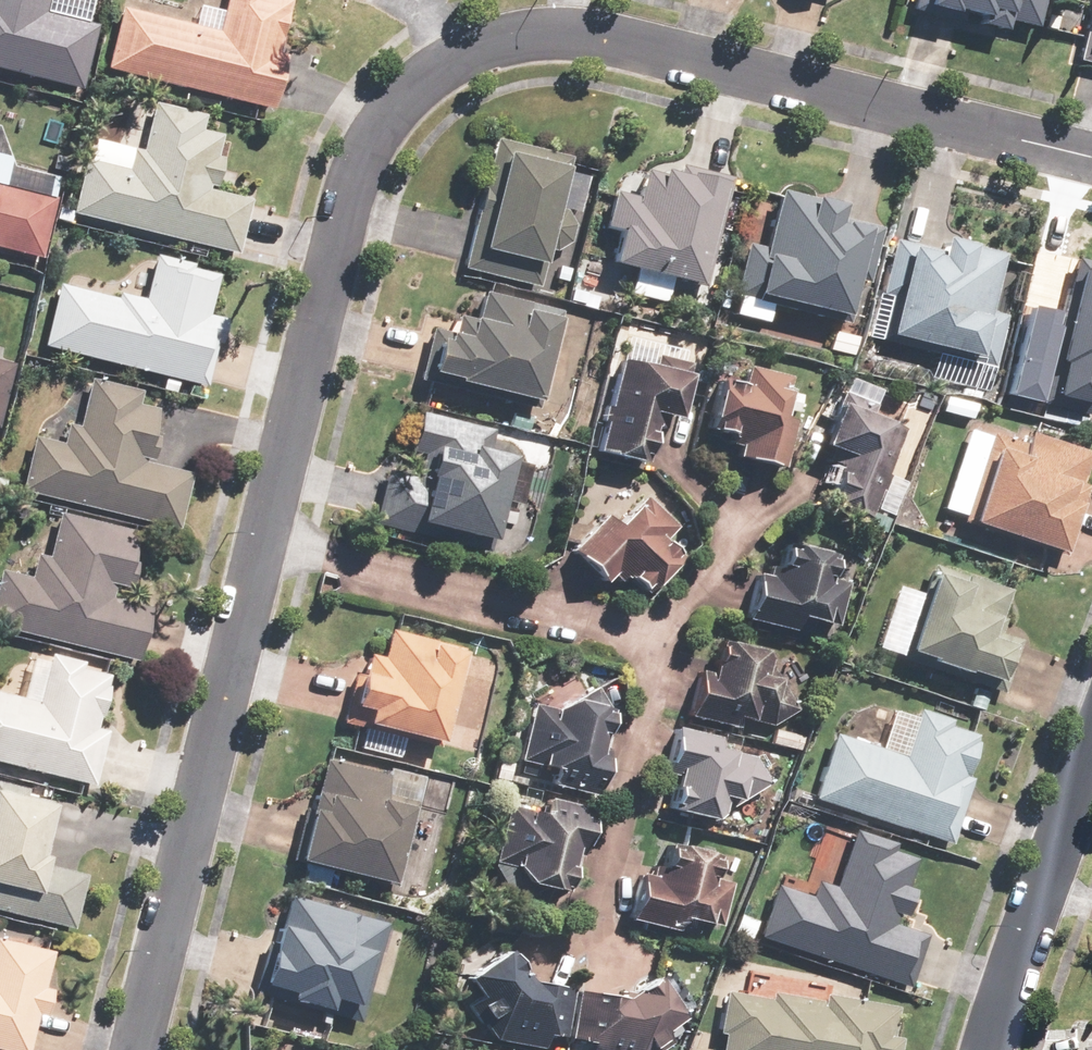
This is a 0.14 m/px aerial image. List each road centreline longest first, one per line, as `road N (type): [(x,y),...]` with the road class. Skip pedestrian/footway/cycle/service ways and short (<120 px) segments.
road 1 (residential): [(1091,158),(644,44),(534,38),(438,76),(358,159),(132,1049)]
road 2 (residential): [(1091,736),(984,1049)]

